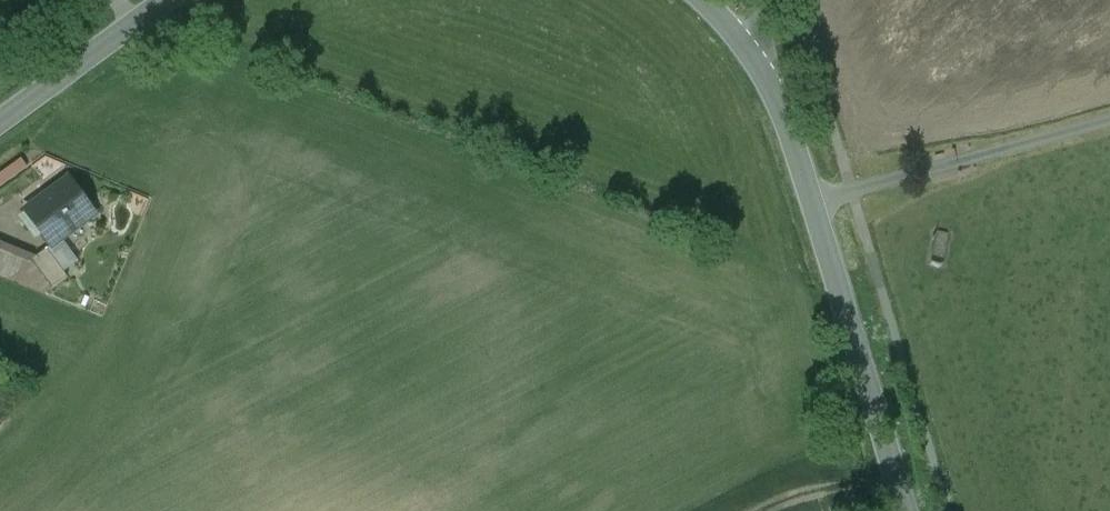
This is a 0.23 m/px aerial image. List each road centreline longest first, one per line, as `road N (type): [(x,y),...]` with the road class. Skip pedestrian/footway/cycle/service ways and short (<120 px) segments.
road 1 (tertiary): [(904,510),(776,97),(753,54)]
road 2 (tertiary): [(165,0),(0,123)]

